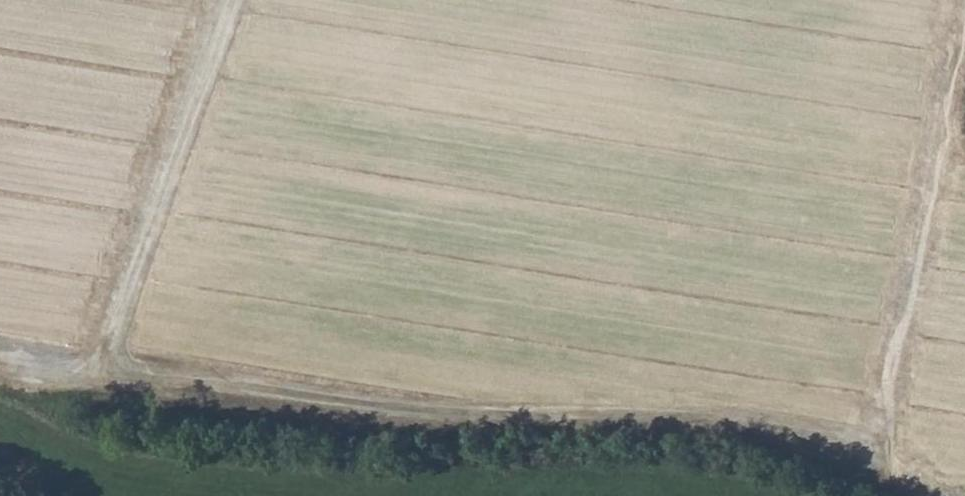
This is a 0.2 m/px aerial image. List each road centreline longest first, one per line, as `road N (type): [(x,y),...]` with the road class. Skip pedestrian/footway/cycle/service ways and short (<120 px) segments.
road 1 (track): [(225,0),(93,361),(97,391),(147,409),(349,422),(700,428),(844,459),(881,480)]
road 2 (track): [(964,46),(882,463),(881,480),(909,495)]

